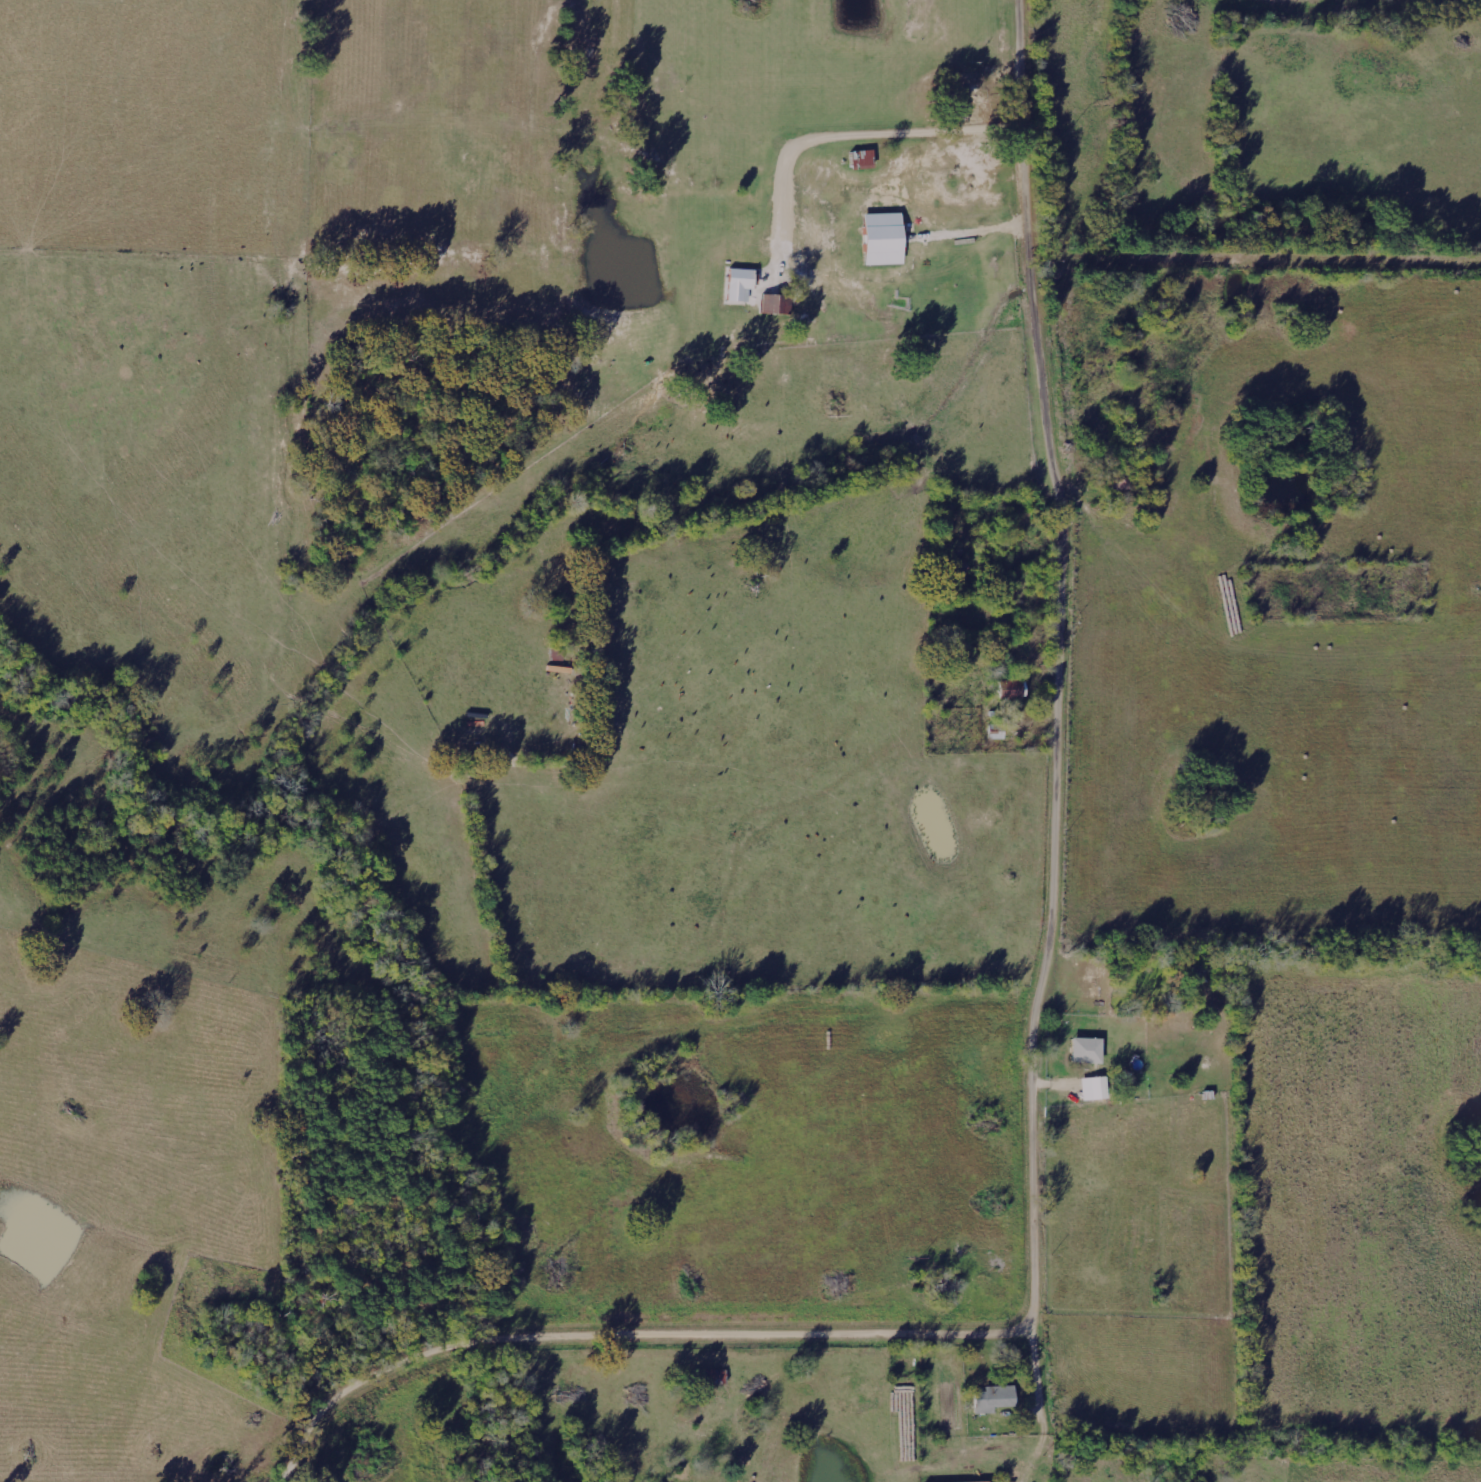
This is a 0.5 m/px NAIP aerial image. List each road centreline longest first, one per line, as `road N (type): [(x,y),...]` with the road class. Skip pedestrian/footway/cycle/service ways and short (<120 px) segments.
road 1 (residential): [(281,1481),(342,1401),(380,1379),(479,1350),(986,1339),(1019,1336),(1037,1324),(1040,1050),(1059,925),(1068,538),(1036,265),(1023,0)]

